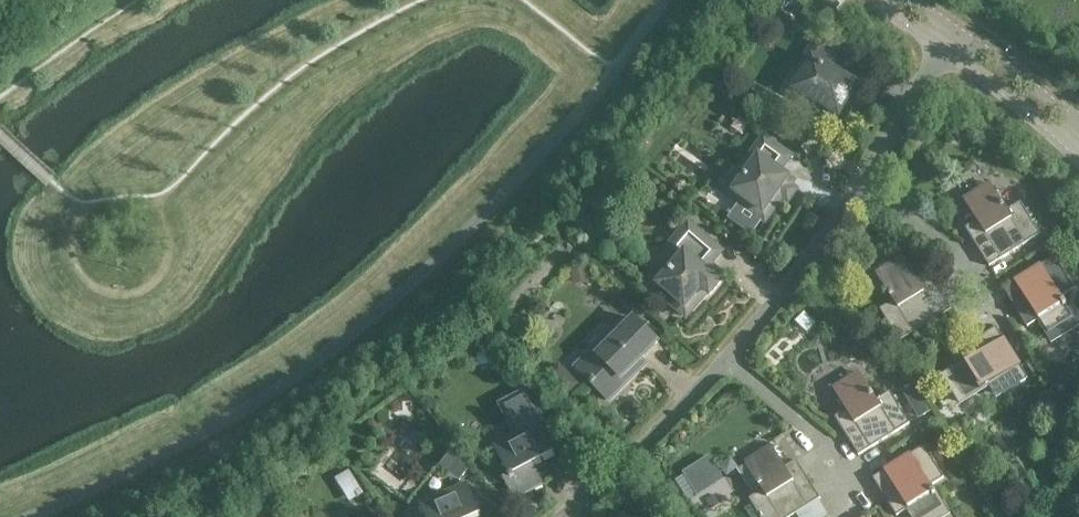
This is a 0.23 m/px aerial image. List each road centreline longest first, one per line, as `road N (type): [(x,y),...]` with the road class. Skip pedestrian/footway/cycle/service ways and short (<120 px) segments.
road 1 (residential): [(557,516),(734,357)]
road 2 (residential): [(734,357),(862,189)]
road 3 (unclassified): [(938,45),(1078,154)]
road 4 (residential): [(846,483),(824,446),(734,357)]
road 5 (residential): [(979,301),(955,254),(862,189)]
road 6 (residential): [(862,189),(938,45)]
road 7 (unclassified): [(1078,114),(956,16)]

